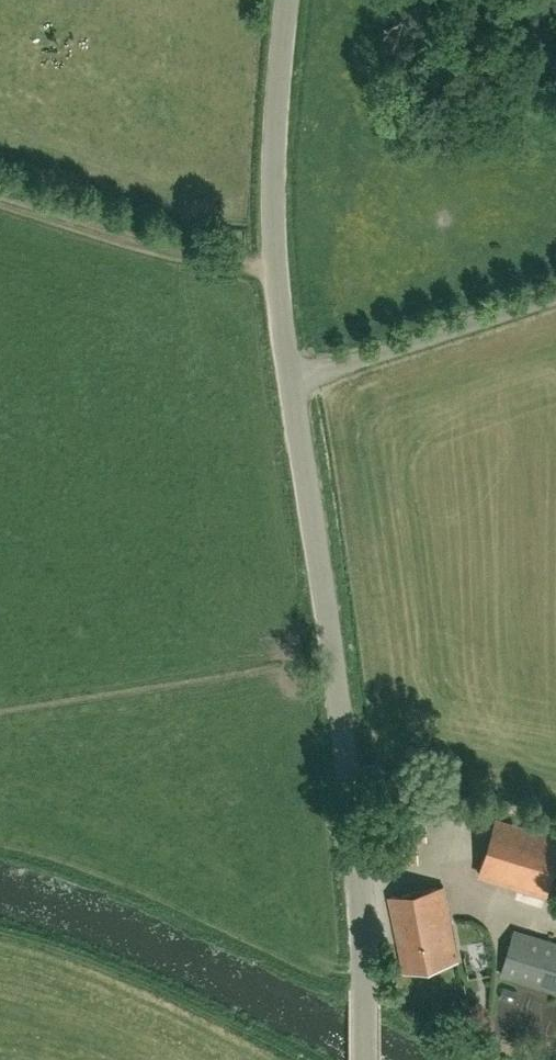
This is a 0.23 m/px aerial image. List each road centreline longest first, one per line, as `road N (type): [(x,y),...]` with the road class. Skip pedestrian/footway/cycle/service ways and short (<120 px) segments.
road 1 (unclassified): [(364,1059),(355,872),(278,270),(272,176),(292,0)]
road 2 (track): [(478,1059),(399,1018),(388,1002),(310,977),(84,871),(0,850)]
road 3 (track): [(0,203),(156,250),(278,270)]

